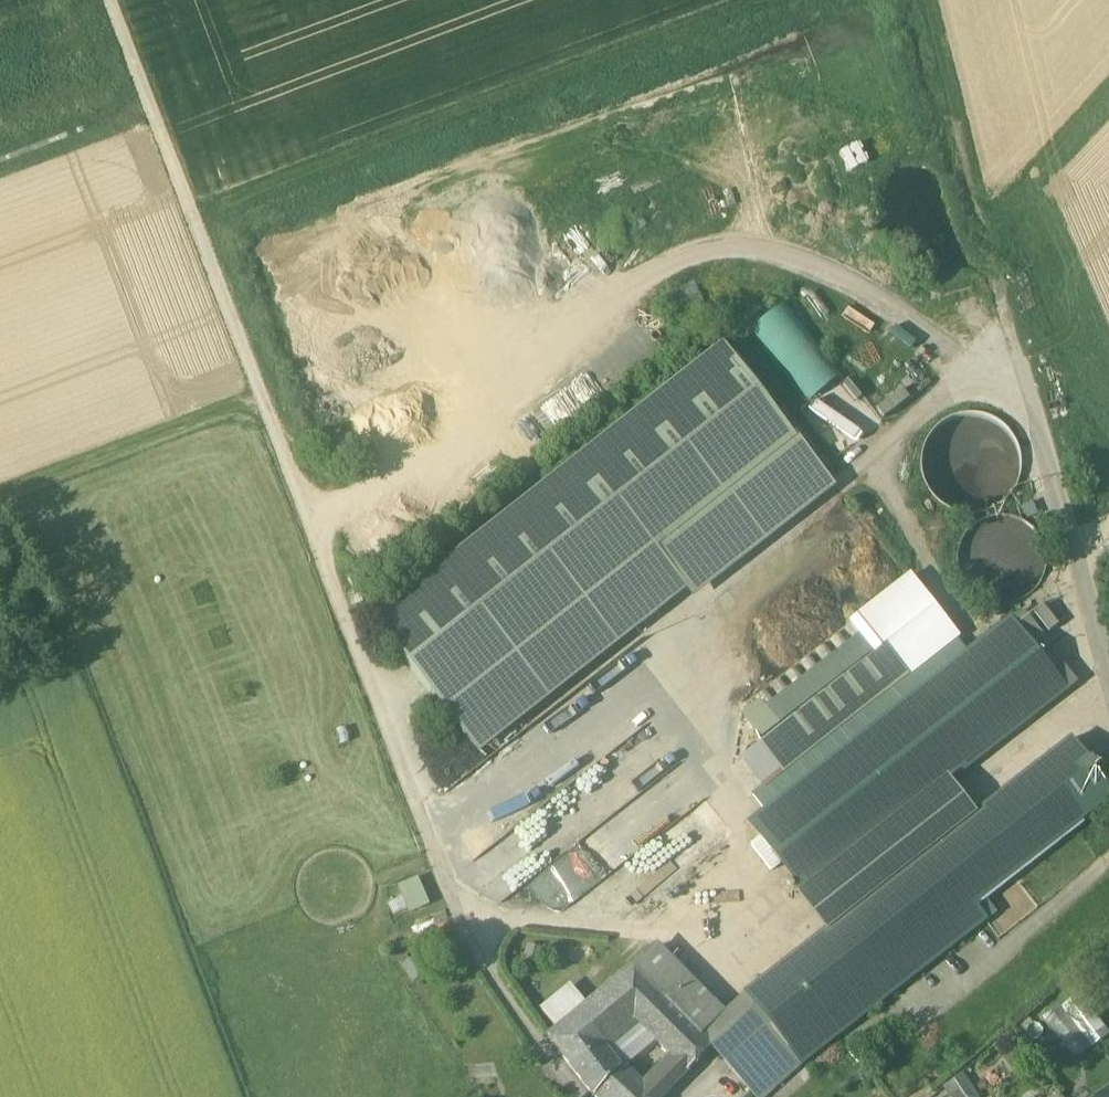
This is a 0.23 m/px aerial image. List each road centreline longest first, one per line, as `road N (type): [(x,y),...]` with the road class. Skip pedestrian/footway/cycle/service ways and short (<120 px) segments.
road 1 (track): [(927,0),(977,212),(1108,660)]
road 2 (residential): [(367,672),(474,942),(580,1096)]
road 3 (track): [(110,0),(261,398)]
road 4 (track): [(261,398),(367,672)]
road 5 (track): [(0,494),(261,398)]
road 6 (track): [(1108,75),(977,212)]

